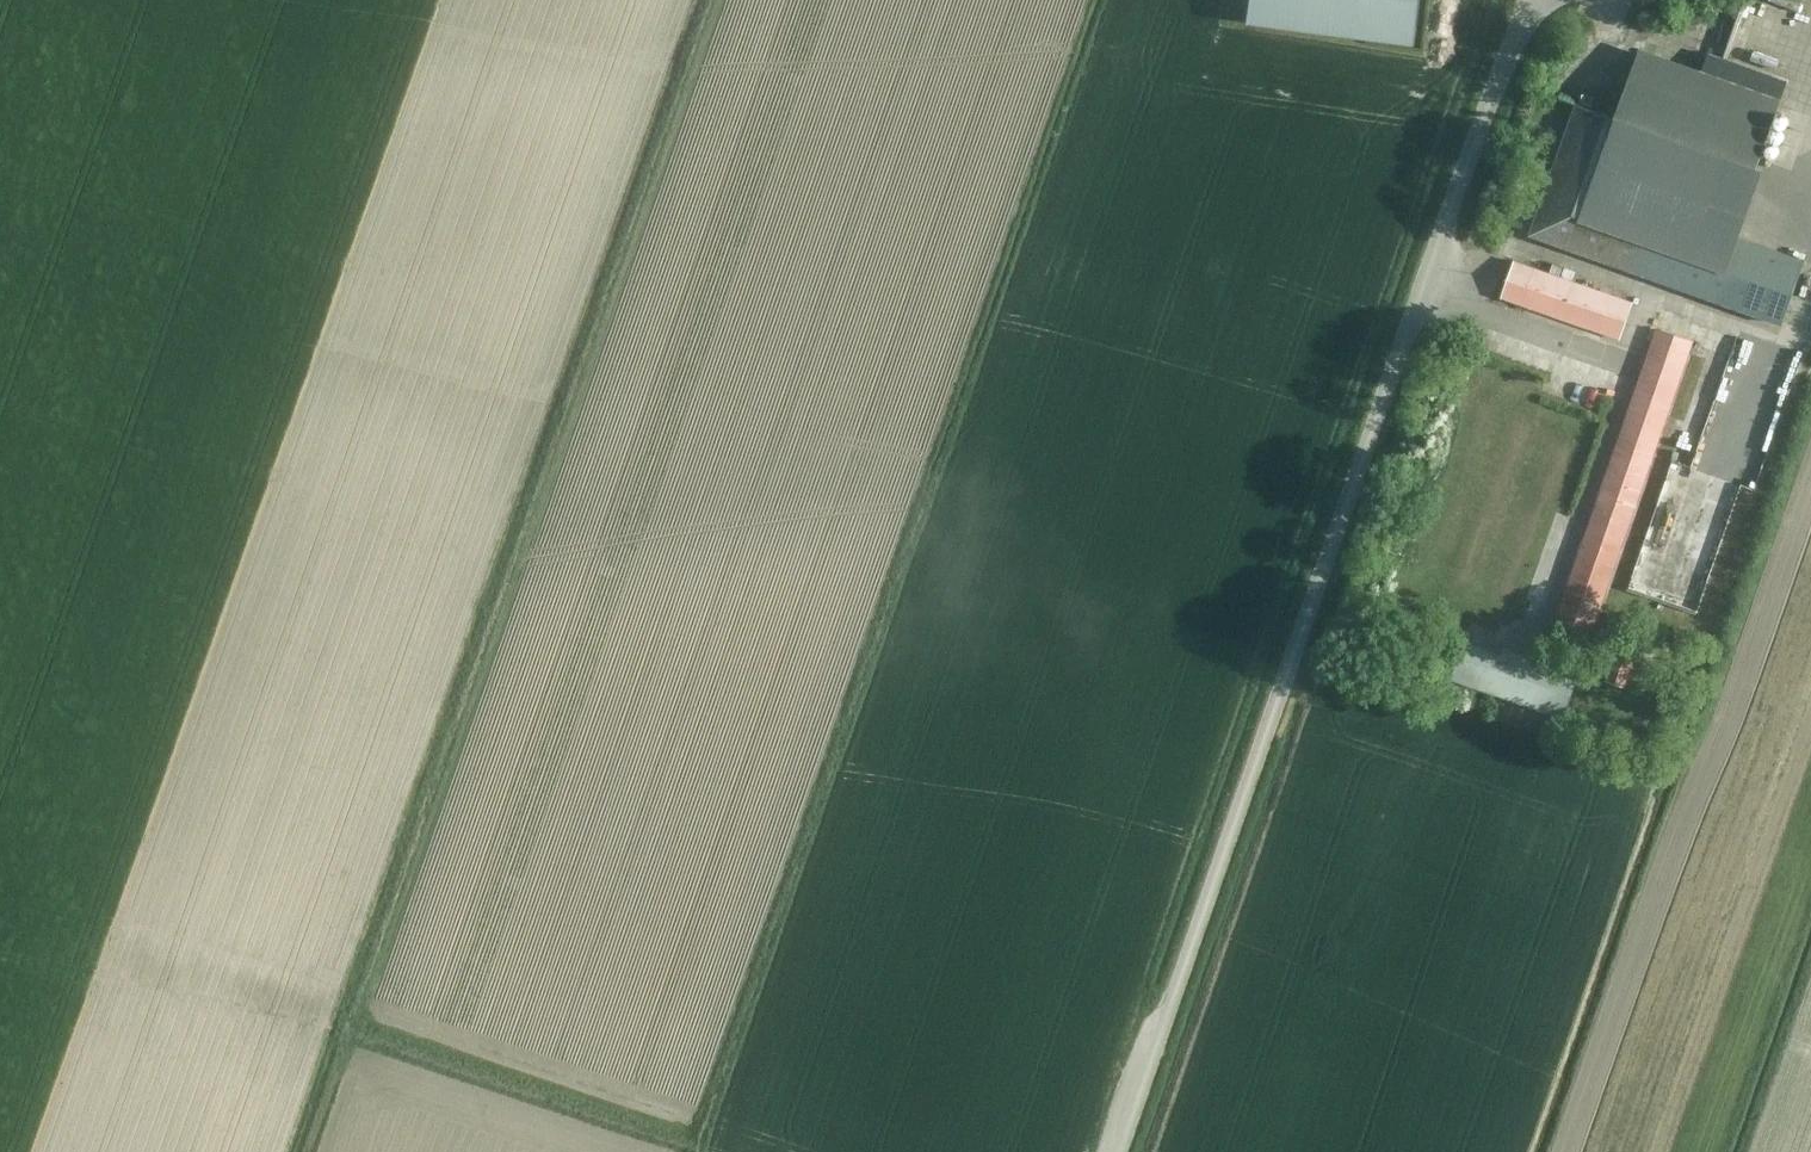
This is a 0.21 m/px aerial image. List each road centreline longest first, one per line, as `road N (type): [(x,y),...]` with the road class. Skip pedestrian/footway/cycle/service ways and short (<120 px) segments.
road 1 (unclassified): [(1117,1151),(1470,148),(1535,0)]

